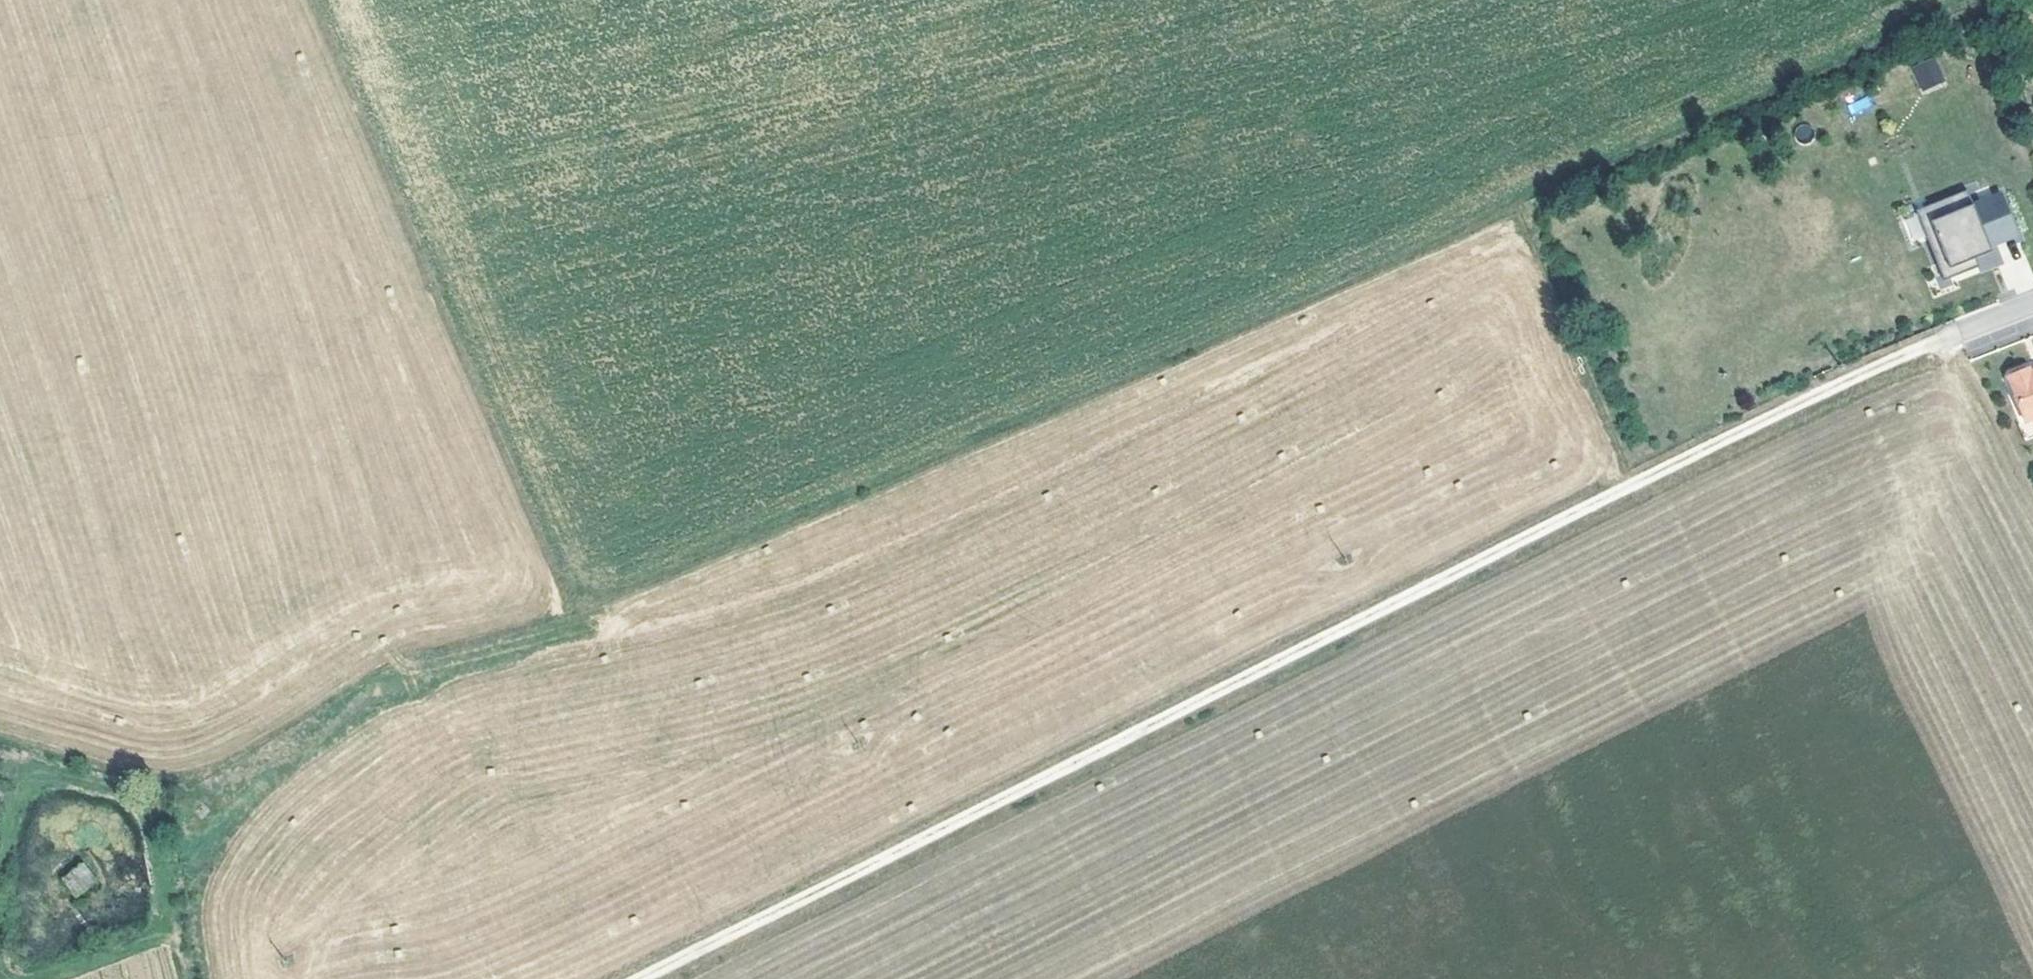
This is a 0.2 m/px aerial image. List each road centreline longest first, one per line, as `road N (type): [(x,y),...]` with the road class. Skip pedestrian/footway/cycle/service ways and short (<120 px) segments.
road 1 (track): [(644,978),(1945,338)]

